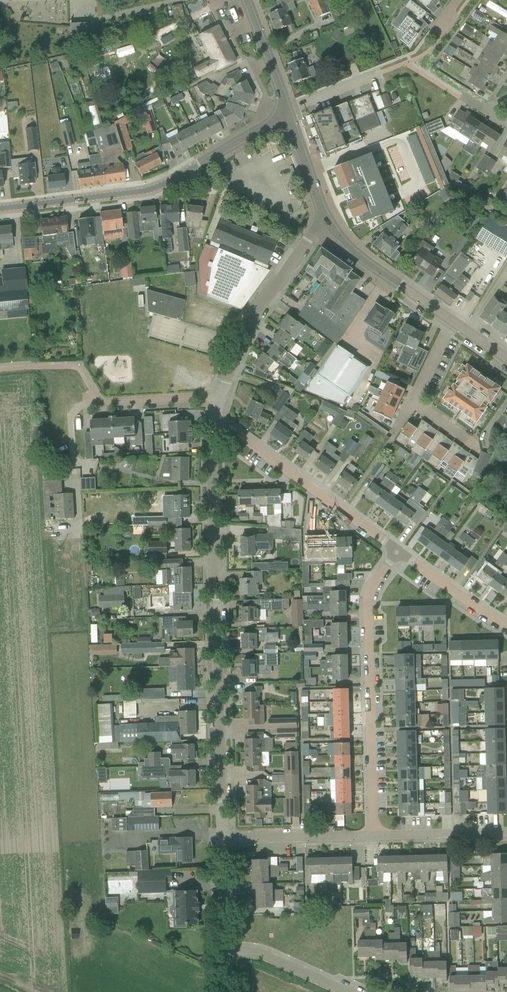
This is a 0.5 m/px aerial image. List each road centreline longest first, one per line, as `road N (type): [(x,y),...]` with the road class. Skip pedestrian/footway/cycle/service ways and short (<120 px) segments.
road 1 (residential): [(223,838),(218,419)]
road 2 (tertiary): [(287,112),(165,183),(0,209)]
road 3 (residential): [(374,836),(368,606),(399,552)]
road 4 (residential): [(399,552),(218,419)]
road 5 (residential): [(223,400),(239,350),(306,241),(328,220)]
road 6 (residential): [(223,400),(83,407),(72,417),(74,467)]
road 7 (tertiary): [(450,322),(361,256),(328,220)]
road 8 (residential): [(223,838),(374,836)]
road 9 (residential): [(374,836),(506,833)]
road 10 (residential): [(506,627),(399,552)]
road 11 (residential): [(227,945),(342,991)]

